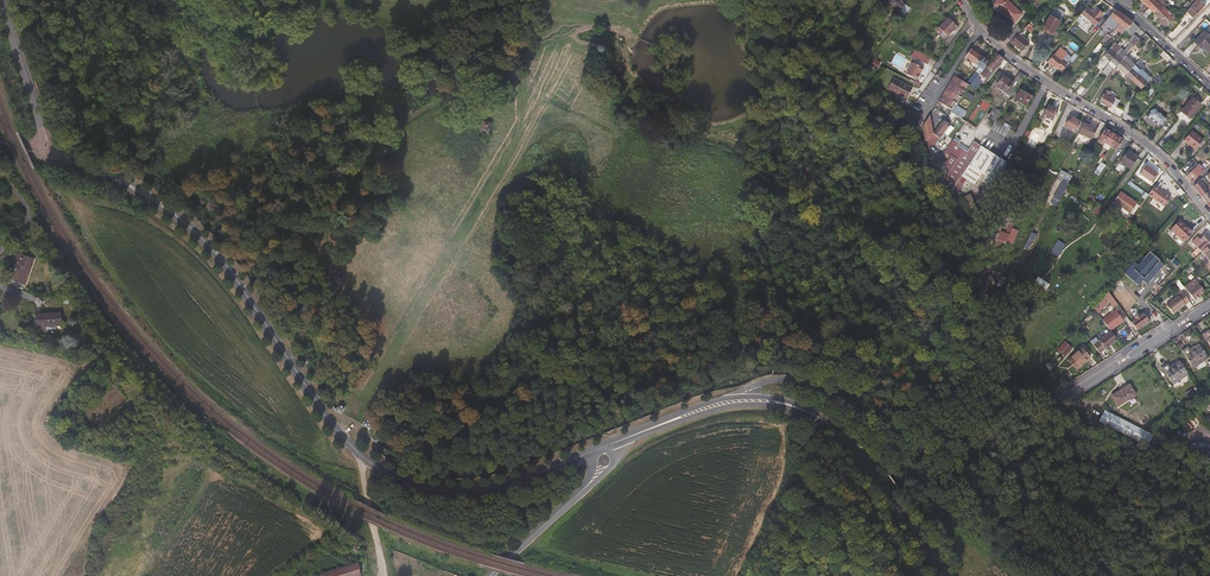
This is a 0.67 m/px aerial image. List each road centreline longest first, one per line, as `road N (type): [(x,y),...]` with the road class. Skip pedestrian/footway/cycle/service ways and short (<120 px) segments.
road 1 (tertiary): [(76,164),(152,197),(194,230),(239,283),(333,426),(386,473),(427,488),(468,491),(589,452)]
road 2 (unclassified): [(1058,403),(1001,431),(954,432),(906,425),(813,387),(766,382),(726,398)]
road 3 (track): [(922,123),(986,286),(968,379),(930,430)]
road 4 (residential): [(1209,215),(1149,148),(1009,55),(958,0)]
road 5 (tertiary): [(631,438),(749,405),(827,422)]
road 6 (tertiary): [(827,422),(946,575)]
road 7 (residential): [(1058,403),(1209,305)]
road 8 (residential): [(3,0),(44,124),(44,155)]
road 9 (residential): [(1209,88),(1110,0)]
road 10 (tertiary): [(584,488),(490,575)]
road 11 (tertiary): [(726,398),(610,444)]
road 12 (track): [(359,454),(382,575)]

